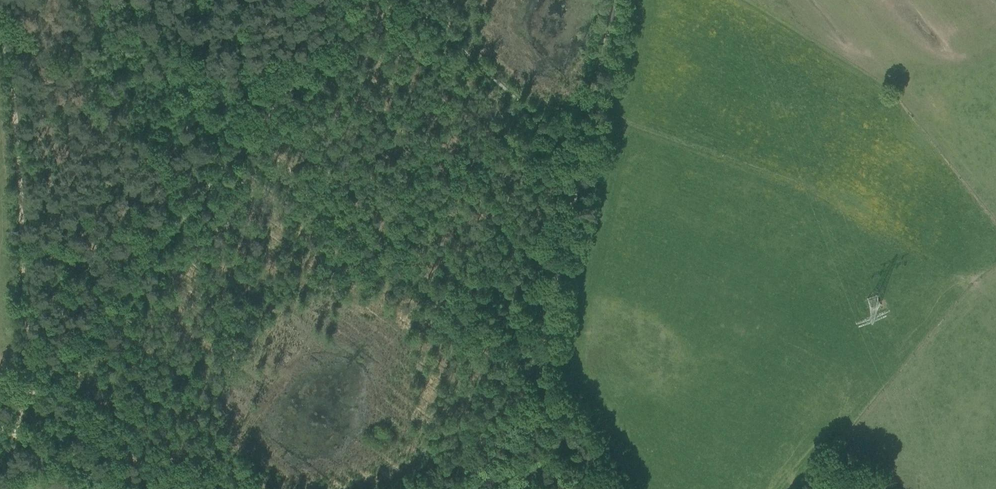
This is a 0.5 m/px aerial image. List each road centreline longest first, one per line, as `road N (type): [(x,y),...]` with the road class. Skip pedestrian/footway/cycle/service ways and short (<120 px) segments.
road 1 (track): [(436,488),(532,362),(245,142)]
road 2 (track): [(23,403),(245,142),(333,23),(338,0)]
road 3 (track): [(586,488),(524,342),(613,0)]
road 4 (track): [(23,403),(13,116),(0,53)]
road 5 (track): [(10,430),(129,488)]

